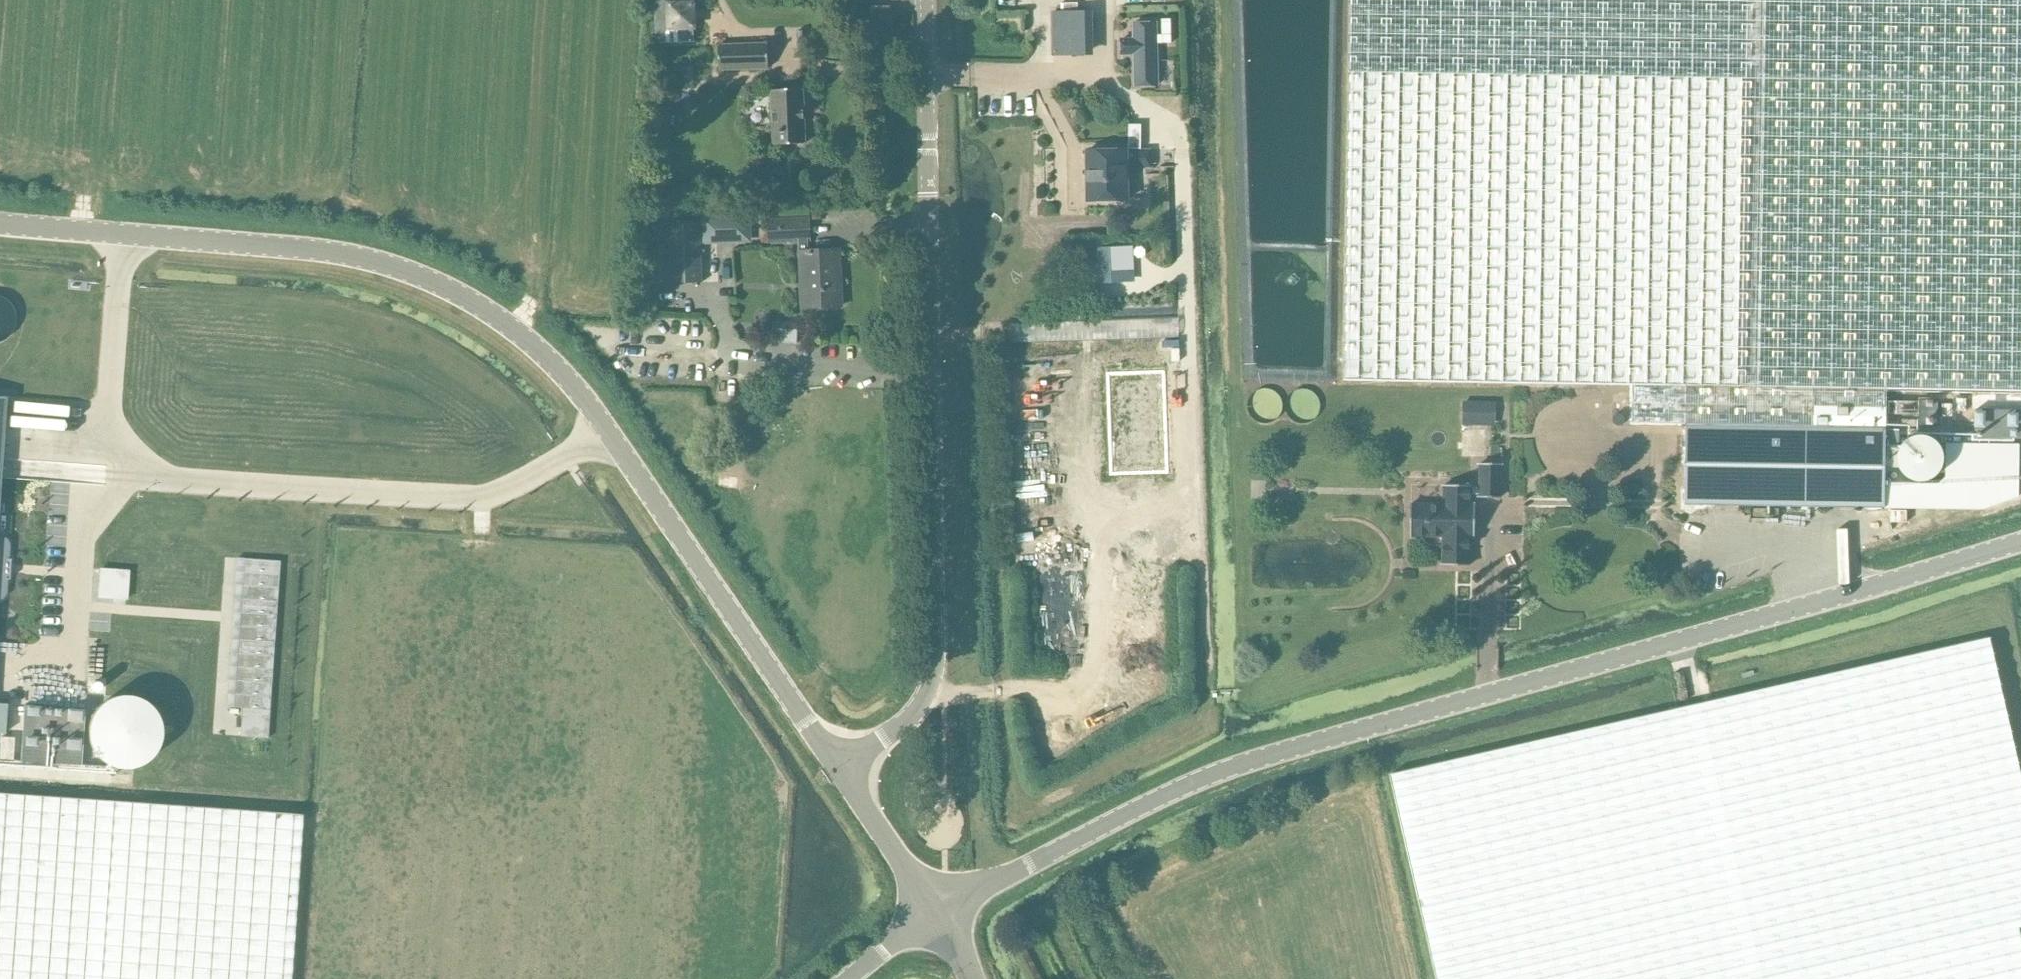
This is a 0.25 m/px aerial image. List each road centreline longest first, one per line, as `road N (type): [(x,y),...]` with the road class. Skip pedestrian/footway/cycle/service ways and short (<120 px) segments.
road 1 (unclassified): [(939,915),(1226,767),(2020,540)]
road 2 (tertiary): [(841,771),(611,429),(558,367),(456,288),(333,251),(0,223)]
road 3 (unclassified): [(841,771),(922,707),(935,676),(925,0)]
road 4 (tertiary): [(939,915),(841,771)]

